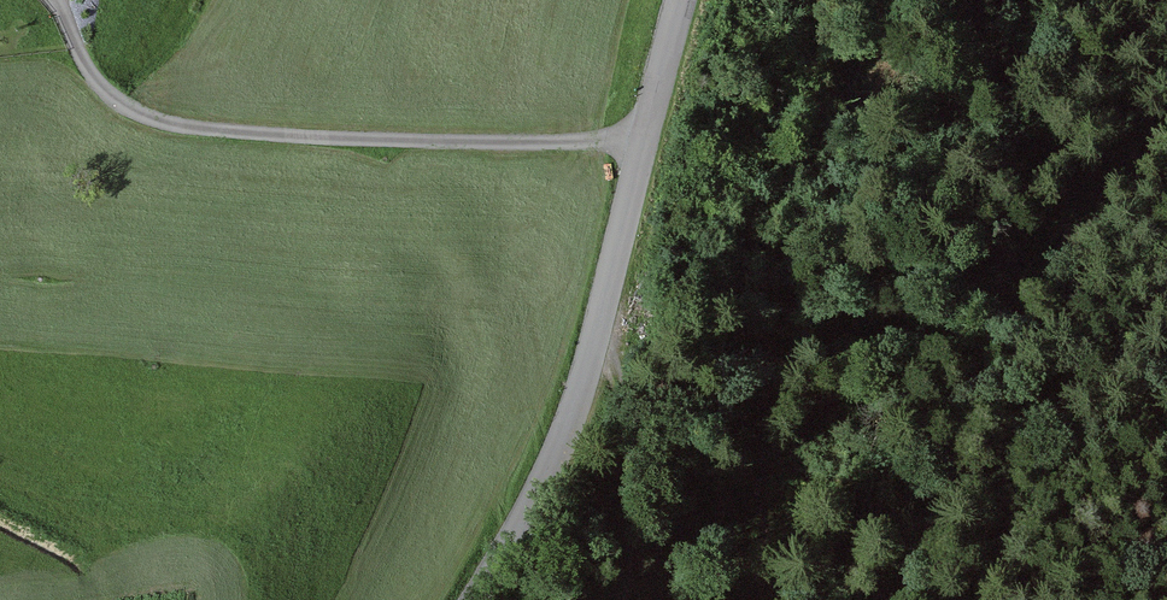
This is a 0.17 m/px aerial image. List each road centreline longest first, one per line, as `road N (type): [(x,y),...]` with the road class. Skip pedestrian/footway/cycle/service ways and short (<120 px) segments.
road 1 (residential): [(646,137),(287,138),(169,123),(105,91),(84,67),(55,0)]
road 2 (tertiary): [(646,137),(585,380),(546,485),(477,599)]
road 3 (tertiary): [(683,0),(646,137)]

